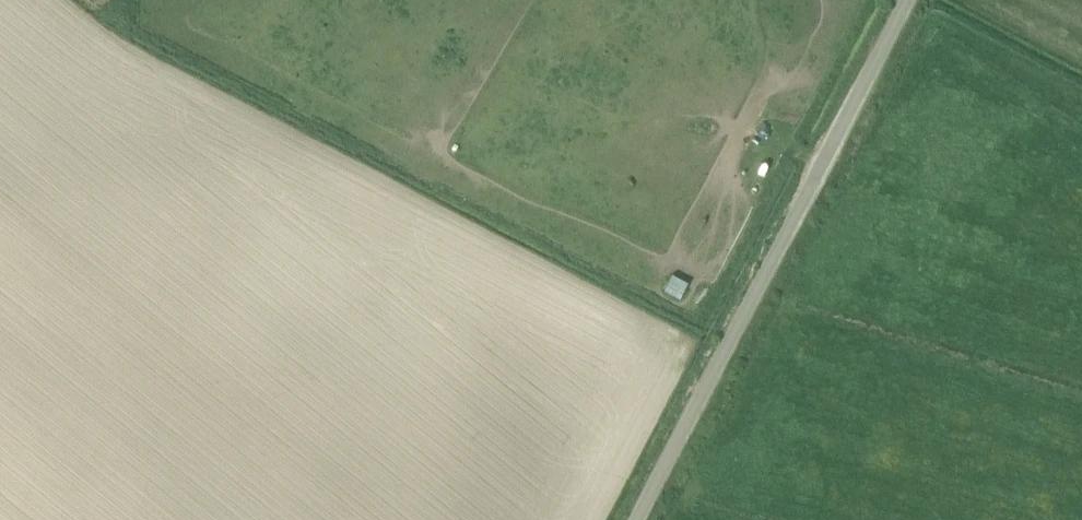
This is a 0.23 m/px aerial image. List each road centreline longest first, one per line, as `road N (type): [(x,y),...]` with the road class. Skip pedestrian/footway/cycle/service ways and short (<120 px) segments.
road 1 (unclassified): [(628,519),(907,0)]

